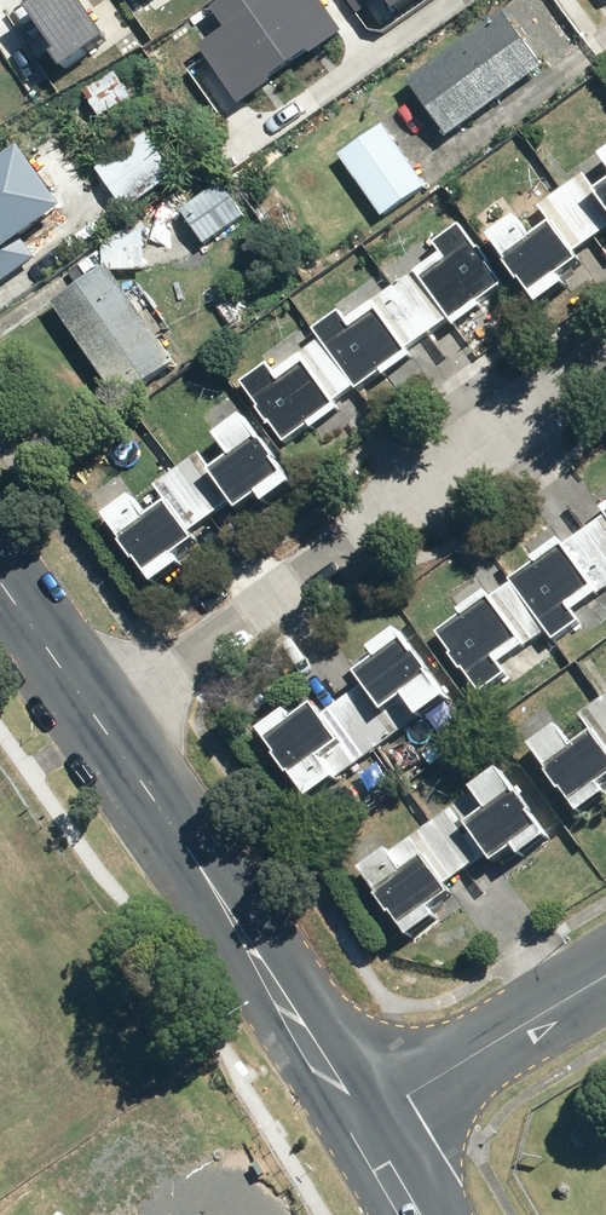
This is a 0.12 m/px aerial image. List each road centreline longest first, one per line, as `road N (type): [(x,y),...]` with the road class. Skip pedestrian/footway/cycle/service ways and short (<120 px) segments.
road 1 (residential): [(89,722),(605,340)]
road 2 (secondary): [(369,1125),(89,722)]
road 3 (tertiary): [(605,977),(369,1125)]
road 4 (secondary): [(89,722),(0,594)]

